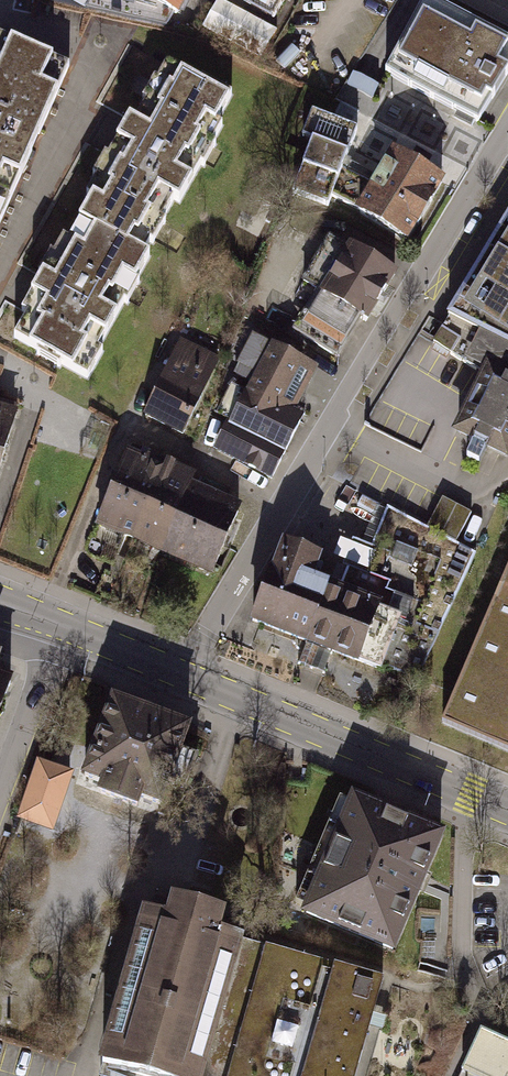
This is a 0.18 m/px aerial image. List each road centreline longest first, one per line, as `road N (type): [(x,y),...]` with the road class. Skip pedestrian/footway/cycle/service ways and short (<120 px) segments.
road 1 (residential): [(507,132),(180,672)]
road 2 (secondary): [(180,672),(507,811)]
road 3 (residential): [(59,624),(0,785)]
road 4 (secondary): [(59,624),(180,672)]

